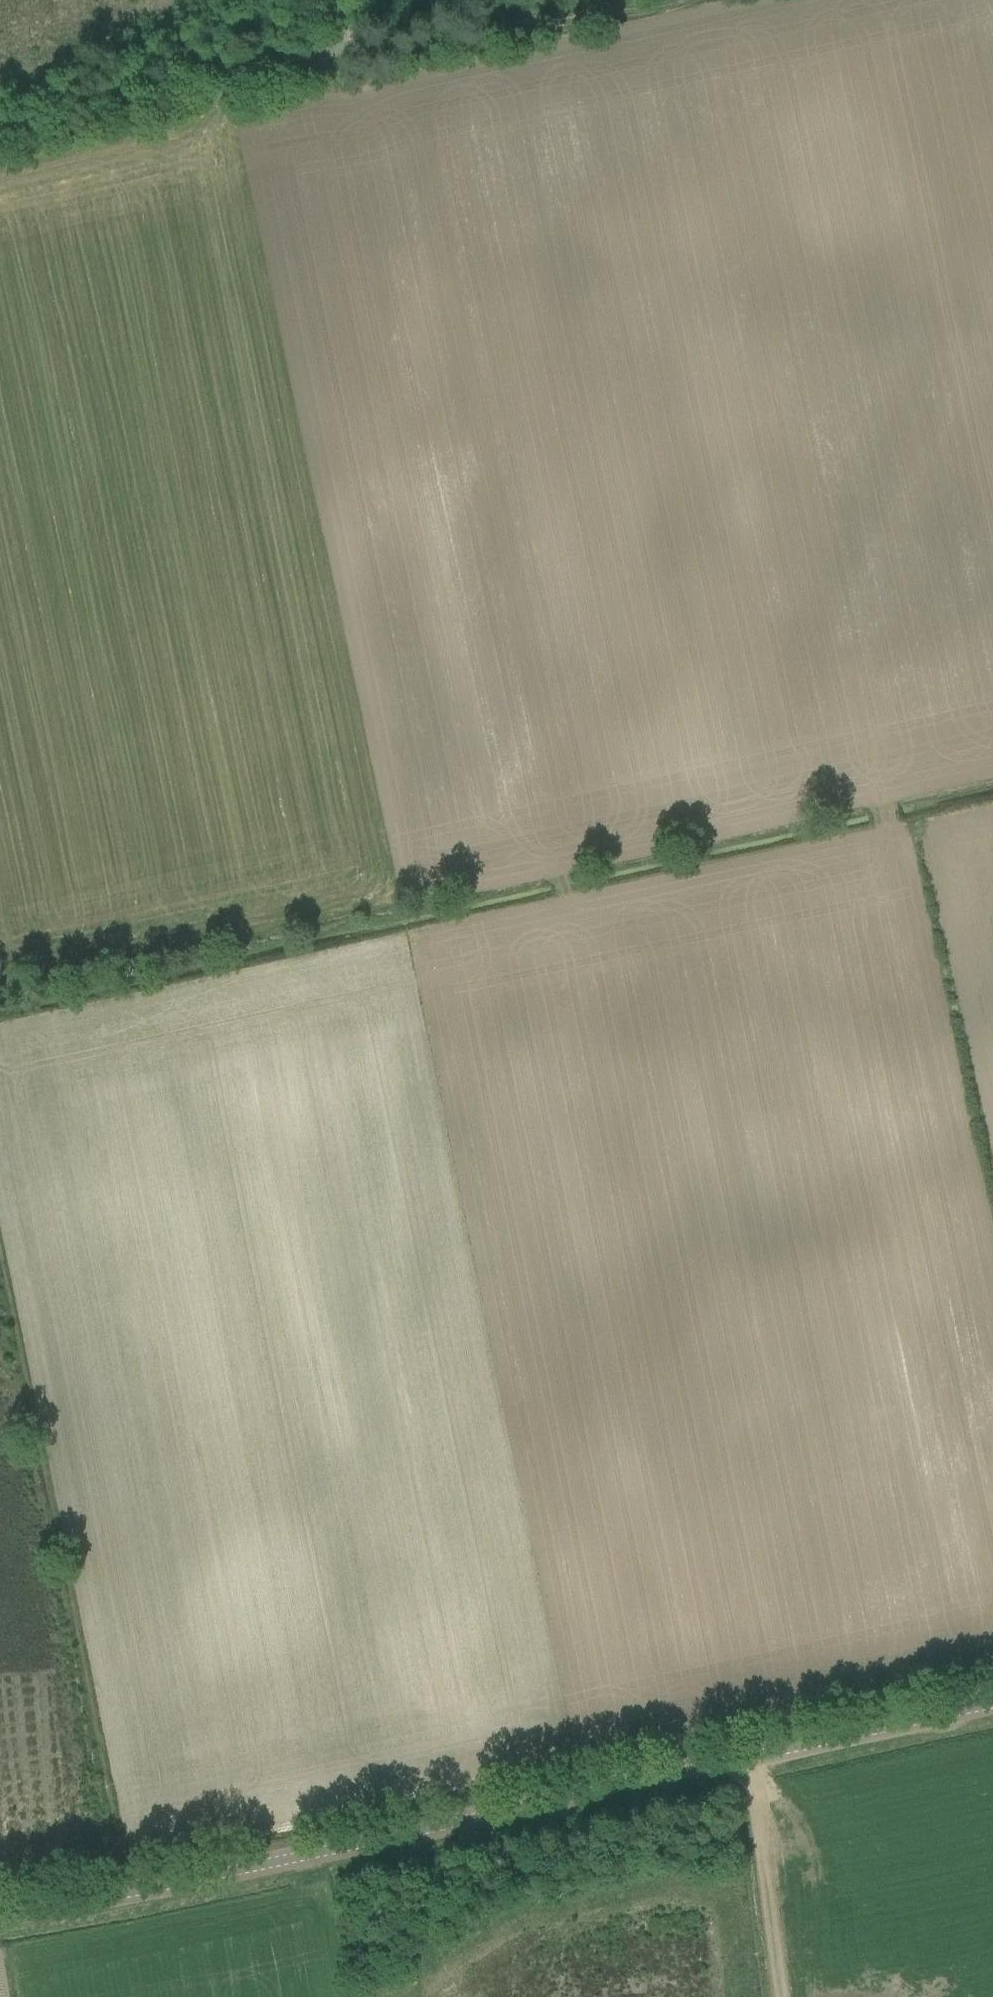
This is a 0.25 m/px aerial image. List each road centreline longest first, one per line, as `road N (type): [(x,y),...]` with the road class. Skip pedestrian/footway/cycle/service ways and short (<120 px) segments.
road 1 (unclassified): [(0,1907),(79,1898),(992,1697)]
road 2 (track): [(318,0),(343,70),(659,0)]

